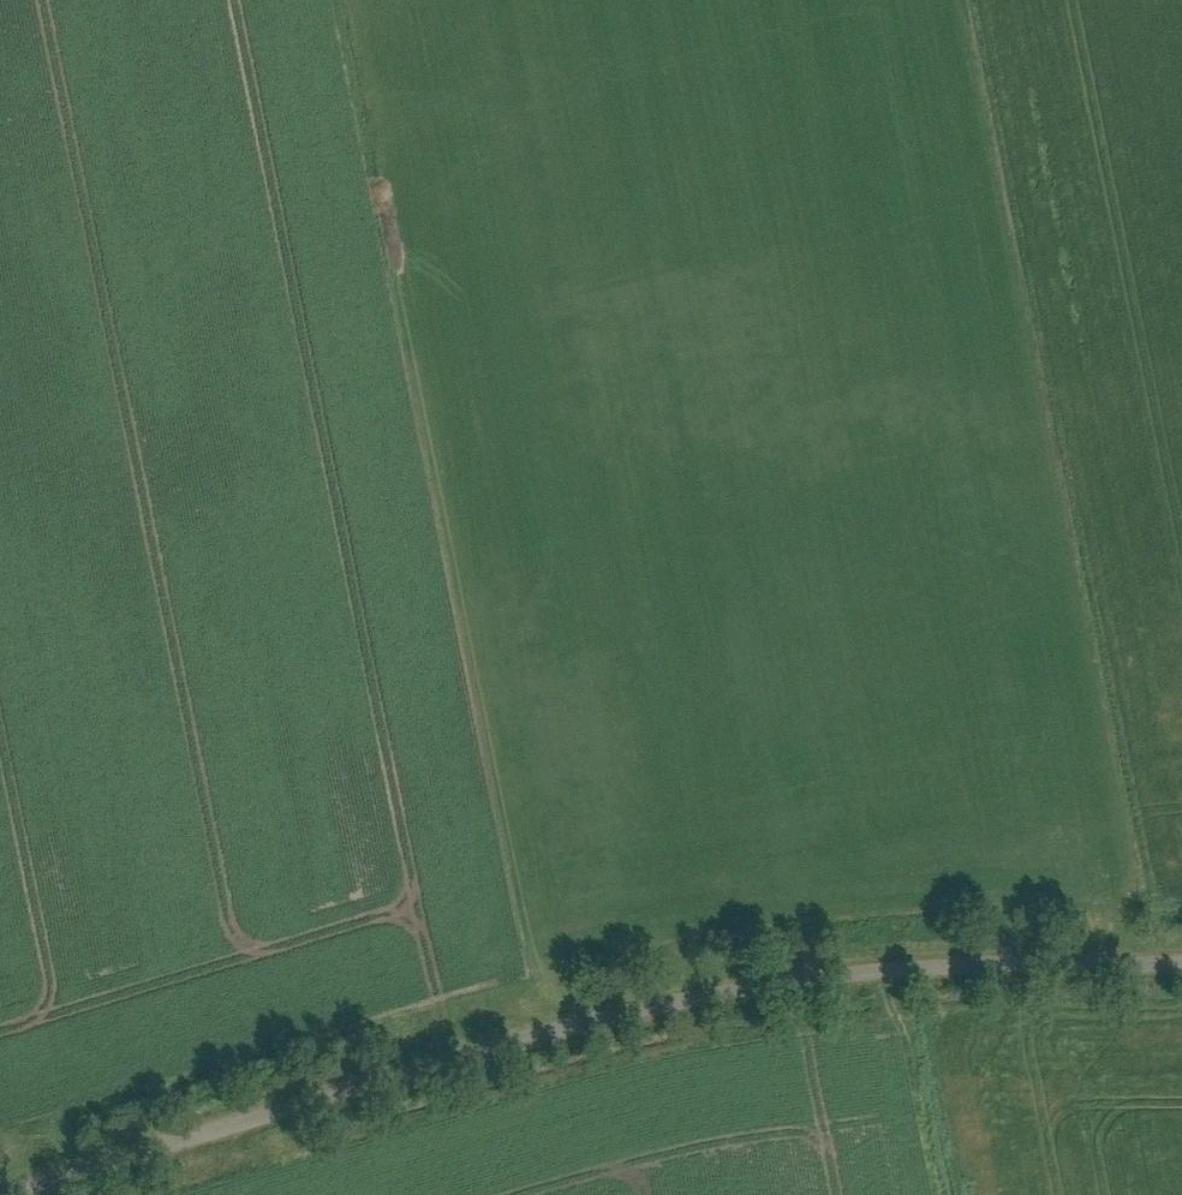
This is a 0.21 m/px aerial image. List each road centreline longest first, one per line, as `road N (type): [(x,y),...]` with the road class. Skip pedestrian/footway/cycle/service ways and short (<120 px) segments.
road 1 (unclassified): [(23,1194),(646,1015),(861,977),(1181,970)]

